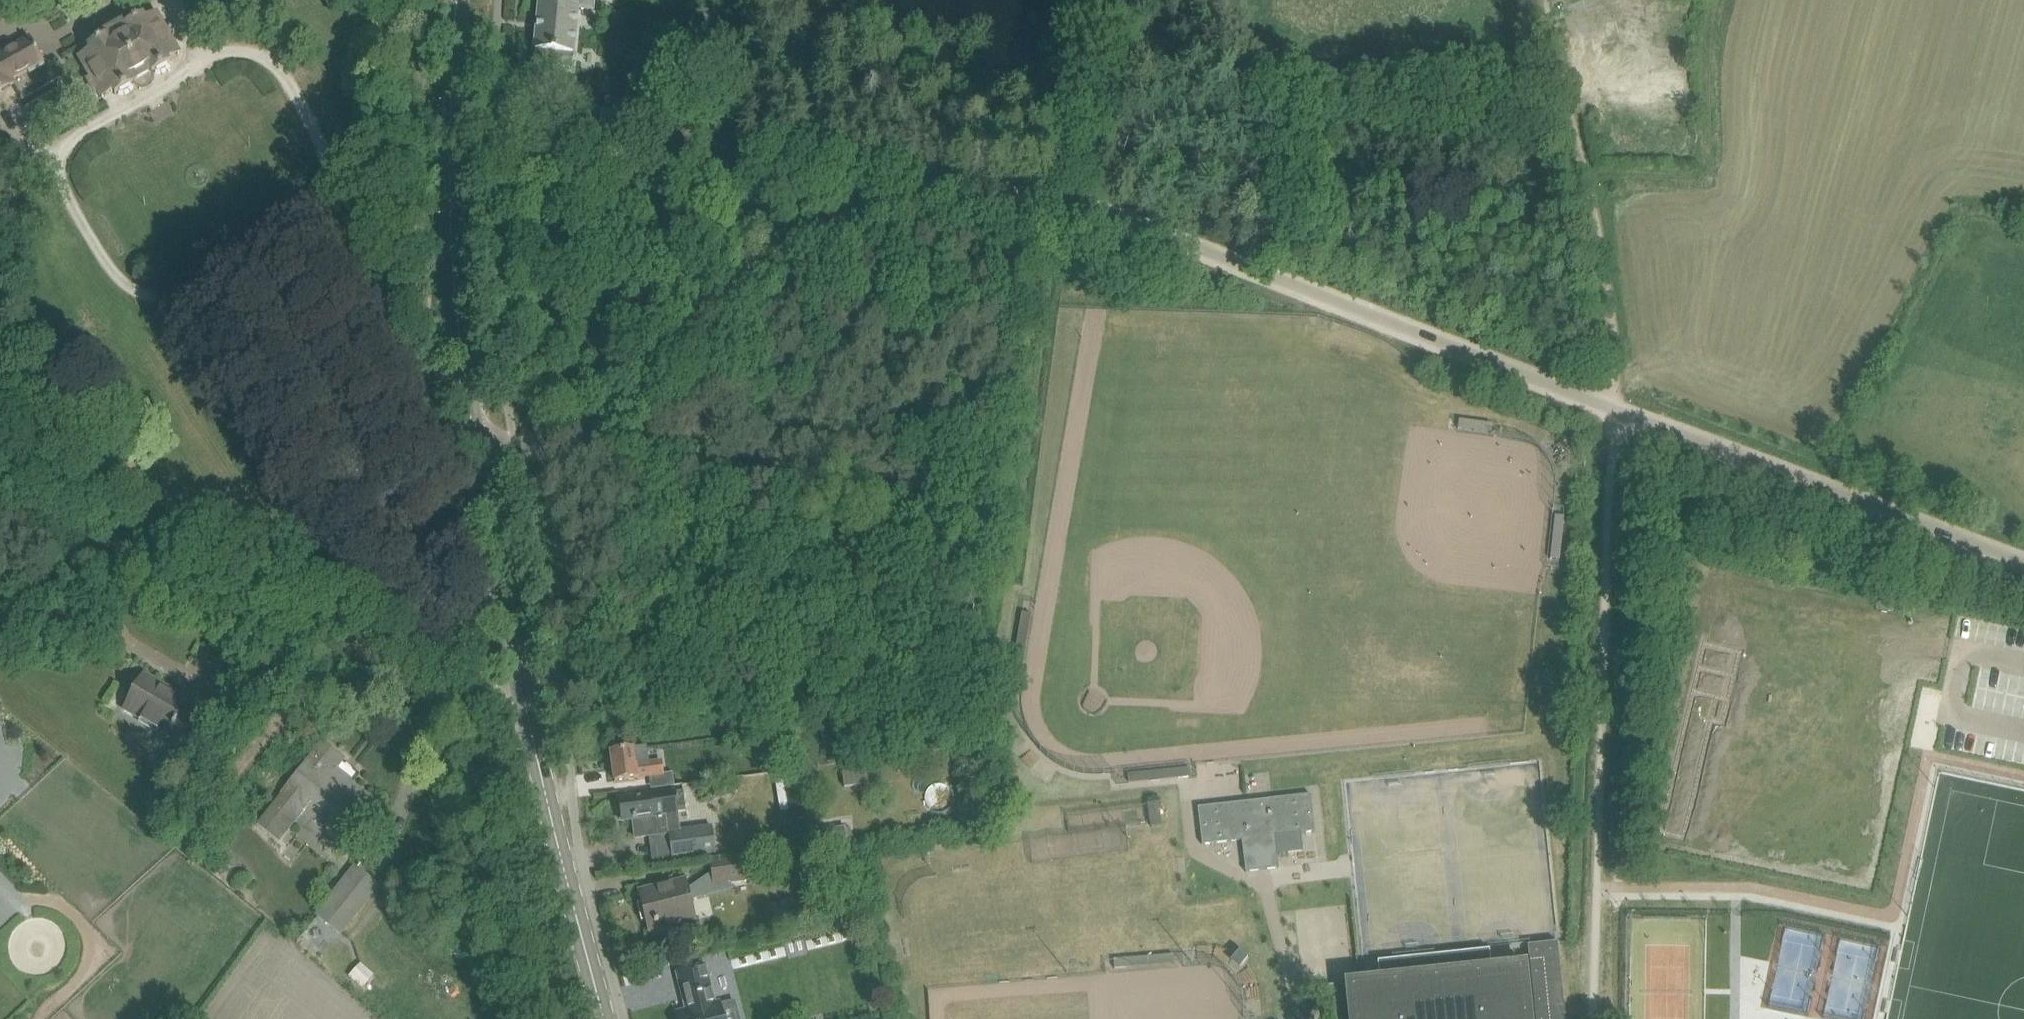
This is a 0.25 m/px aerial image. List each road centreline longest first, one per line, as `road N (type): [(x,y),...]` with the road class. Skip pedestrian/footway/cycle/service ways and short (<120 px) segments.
road 1 (unclassified): [(482,448),(568,433),(624,411),(738,289),(820,233),(891,205),(987,194),(1057,200),(1126,219),(1621,413)]
road 2 (unclassified): [(523,690),(461,697),(429,686),(120,557),(0,496)]
road 3 (secondary): [(482,448),(454,290),(458,0)]
road 4 (unclassified): [(2023,561),(1621,413)]
road 5 (secondary): [(605,1018),(523,690)]
road 6 (secondary): [(523,690),(482,448)]

